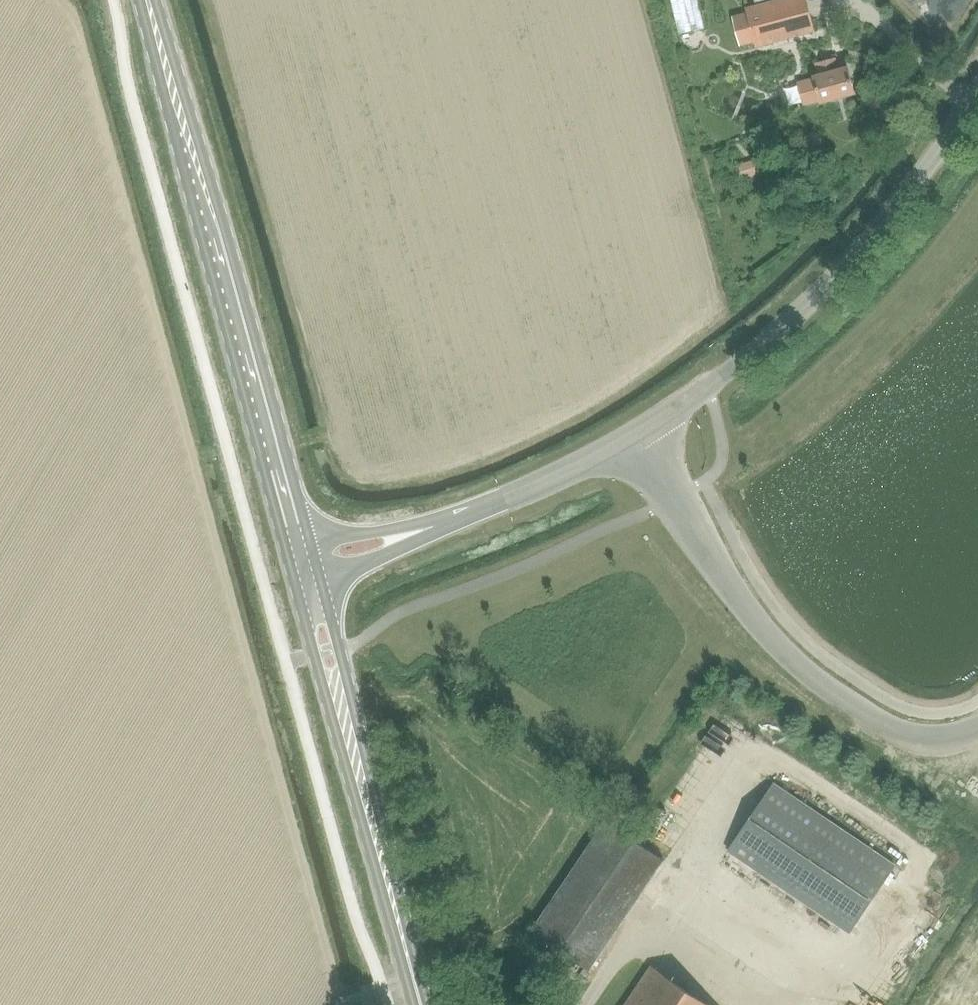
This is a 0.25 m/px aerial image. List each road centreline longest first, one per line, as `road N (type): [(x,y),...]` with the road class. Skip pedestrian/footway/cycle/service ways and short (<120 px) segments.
road 1 (secondary): [(139,0),(290,568)]
road 2 (secondary): [(310,545),(155,0)]
road 3 (unclassified): [(637,433),(752,353),(819,291),(912,185),(977,92)]
road 4 (secondary): [(290,568),(394,940),(408,957)]
road 5 (secondary): [(408,957),(319,577)]
road 6 (unclassified): [(742,604),(803,669),(895,731),(942,741),(977,729)]
road 7 (unclassified): [(423,529),(556,476),(637,433)]
road 8 (unclassified): [(742,604),(637,433)]

